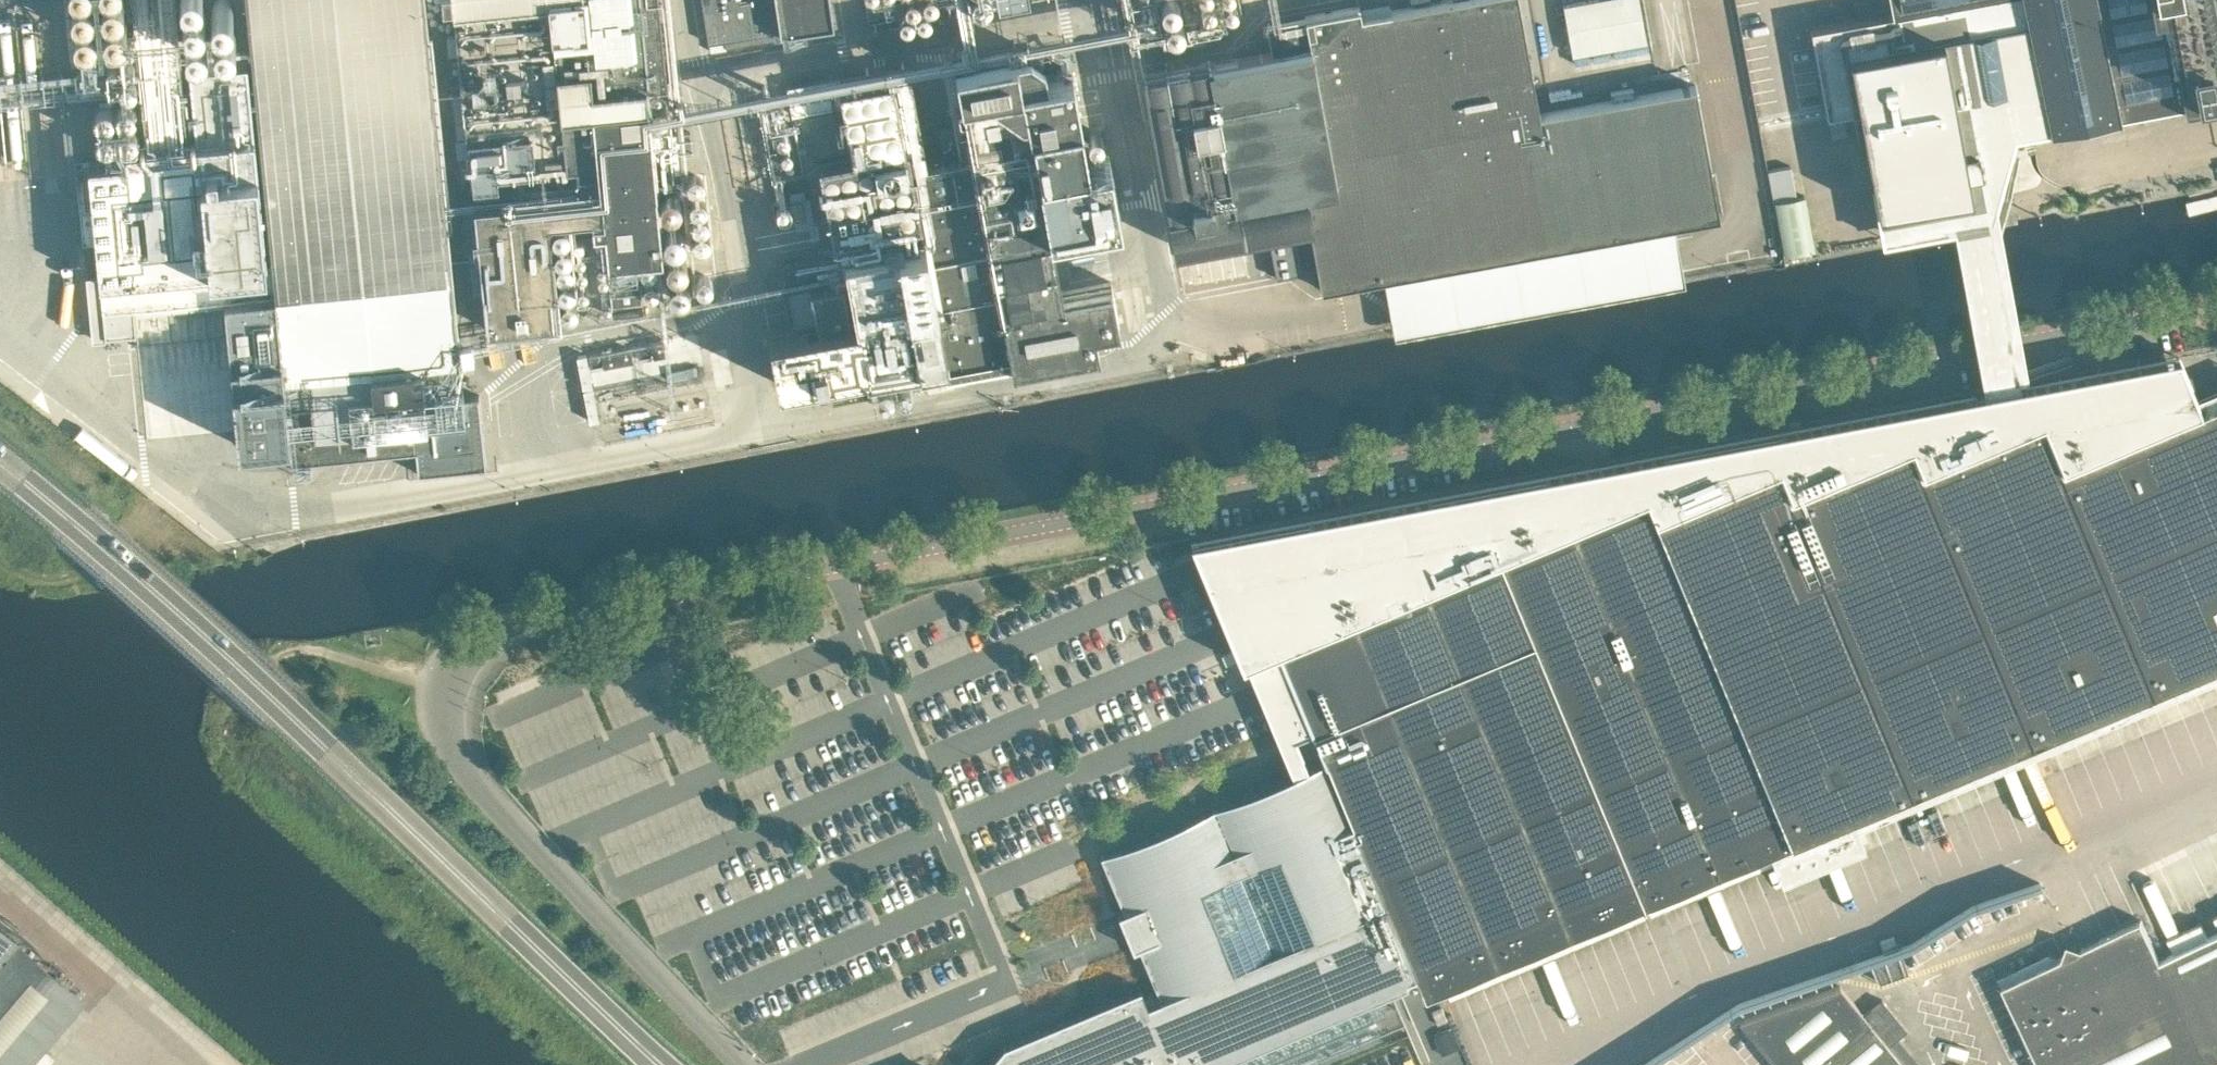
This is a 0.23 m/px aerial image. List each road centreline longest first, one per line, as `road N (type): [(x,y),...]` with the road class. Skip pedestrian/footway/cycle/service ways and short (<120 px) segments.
road 1 (unclassified): [(744,1064),(476,792),(453,754),(444,718),(453,681),(496,637),(520,624),(2216,305)]
road 2 (primary): [(651,1055),(284,711),(0,461)]

